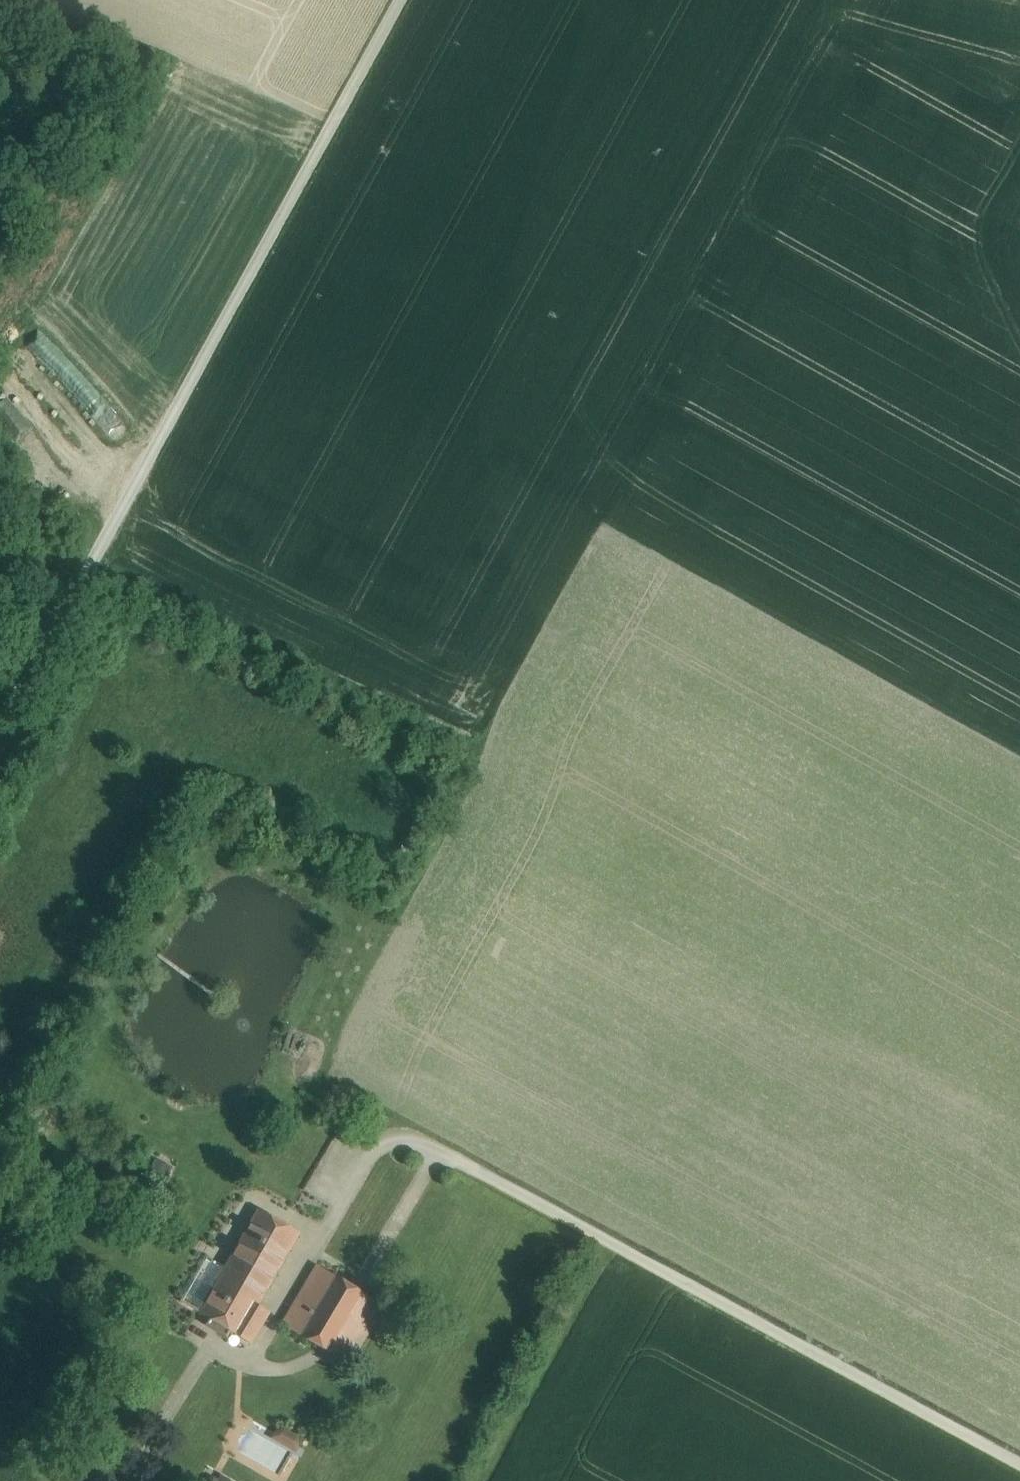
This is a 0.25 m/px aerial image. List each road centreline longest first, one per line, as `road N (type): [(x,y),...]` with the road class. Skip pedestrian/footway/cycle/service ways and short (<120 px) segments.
road 1 (track): [(397,0),(0,715)]

